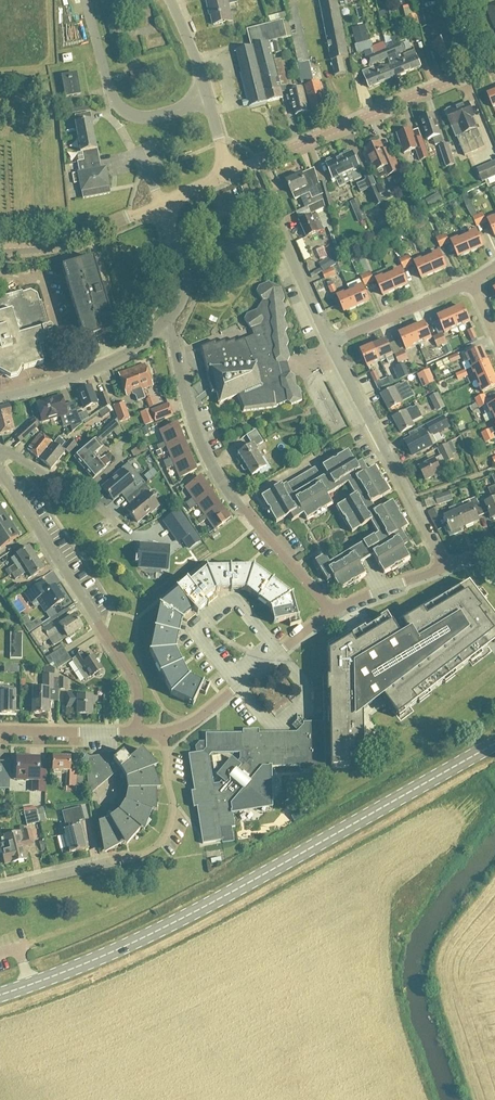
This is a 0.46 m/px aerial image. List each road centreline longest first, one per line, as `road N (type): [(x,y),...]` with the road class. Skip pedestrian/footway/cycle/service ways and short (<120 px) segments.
road 1 (primary): [(0,995),(189,915),(494,743)]
road 2 (residential): [(333,612),(212,465),(163,325)]
road 3 (residential): [(137,733),(137,682),(2,474)]
road 4 (residential): [(230,174),(494,61)]
road 5 (residential): [(0,887),(158,846),(174,803),(162,732)]
road 6 (residential): [(446,567),(329,344)]
road 7 (residential): [(162,732),(197,720),(333,612)]
road 8 (residential): [(210,101),(154,116),(122,109),(87,0)]
road 9 (residential): [(0,397),(105,367),(163,325)]
road 10 (residential): [(0,252),(82,240),(162,207)]
road 11 (residential): [(136,536),(88,499),(0,453)]
road 12 (residential): [(329,344),(472,281)]
road 13 (residential): [(137,733),(0,731)]
road 14 (residential): [(163,325),(187,282),(162,207)]
road 15 (residential): [(329,344),(280,227)]
road 16 (residential): [(333,612),(446,567)]

